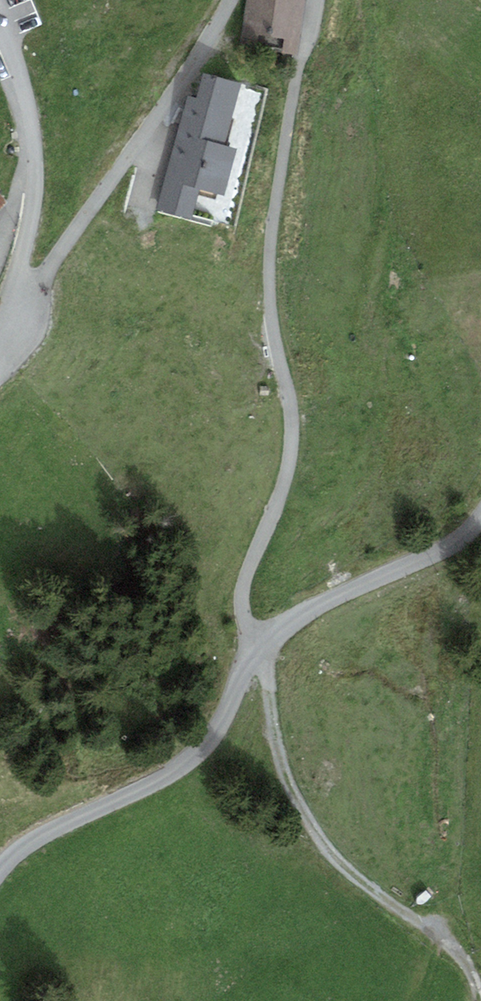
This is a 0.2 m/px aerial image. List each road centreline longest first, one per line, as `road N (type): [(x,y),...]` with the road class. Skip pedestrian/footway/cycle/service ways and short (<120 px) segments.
road 1 (track): [(316,0),(287,133),(275,243),(274,303),(297,414),(295,451),(252,562),(246,610),(262,645),(289,785),(374,897),(461,960),(480,985)]
road 2 (unclassified): [(480,516),(443,550),(296,620),(245,663),(227,714),(198,751),(162,778),(34,839),(0,869)]
road 3 (unclassified): [(0,351),(17,313),(230,0)]
road 4 (track): [(17,313),(42,171),(27,97),(0,31)]

